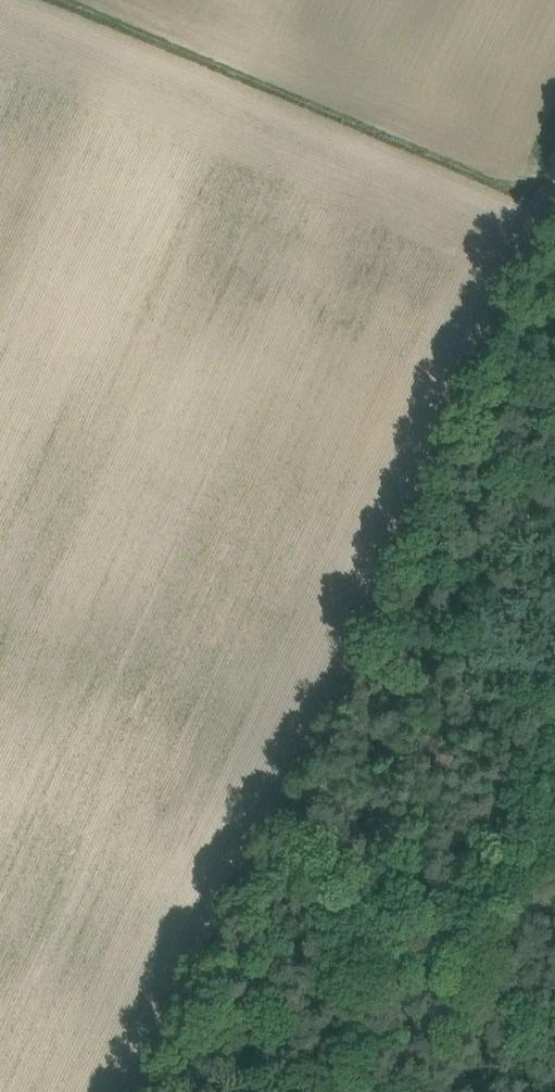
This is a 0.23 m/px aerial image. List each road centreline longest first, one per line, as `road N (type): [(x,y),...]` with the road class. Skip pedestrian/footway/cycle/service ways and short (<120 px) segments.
road 1 (track): [(554,895),(465,1091)]

